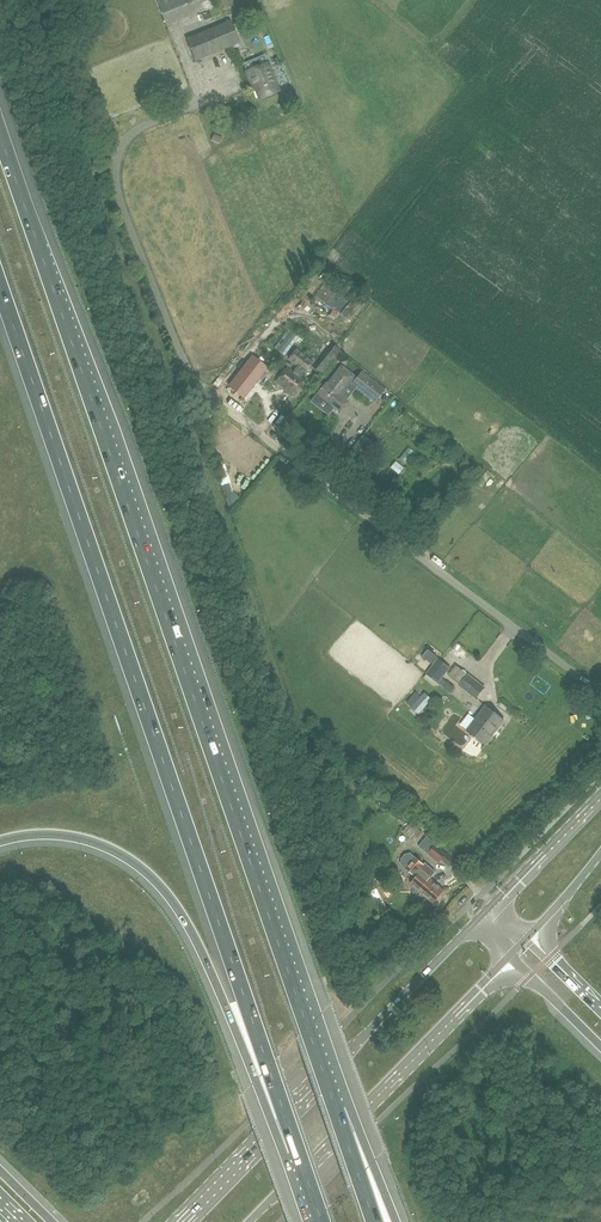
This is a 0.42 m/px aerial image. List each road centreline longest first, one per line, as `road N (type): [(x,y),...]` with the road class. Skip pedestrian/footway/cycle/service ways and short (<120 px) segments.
road 1 (motorway): [(336,1111),(0,136)]
road 2 (motorway): [(0,287),(298,1151)]
road 3 (unclassified): [(600,688),(192,375),(116,177),(129,136),(187,109)]
road 4 (motorway): [(0,840),(41,834),(90,841),(130,860),(166,891),(298,1151)]
road 5 (secondary): [(484,913),(182,1221)]
road 6 (secondary): [(249,1221),(509,956)]
road 7 (secondary): [(600,793),(484,913)]
road 8 (motorway): [(509,956),(600,1045)]
road 9 (motorway): [(396,1221),(372,1163),(336,1111)]

